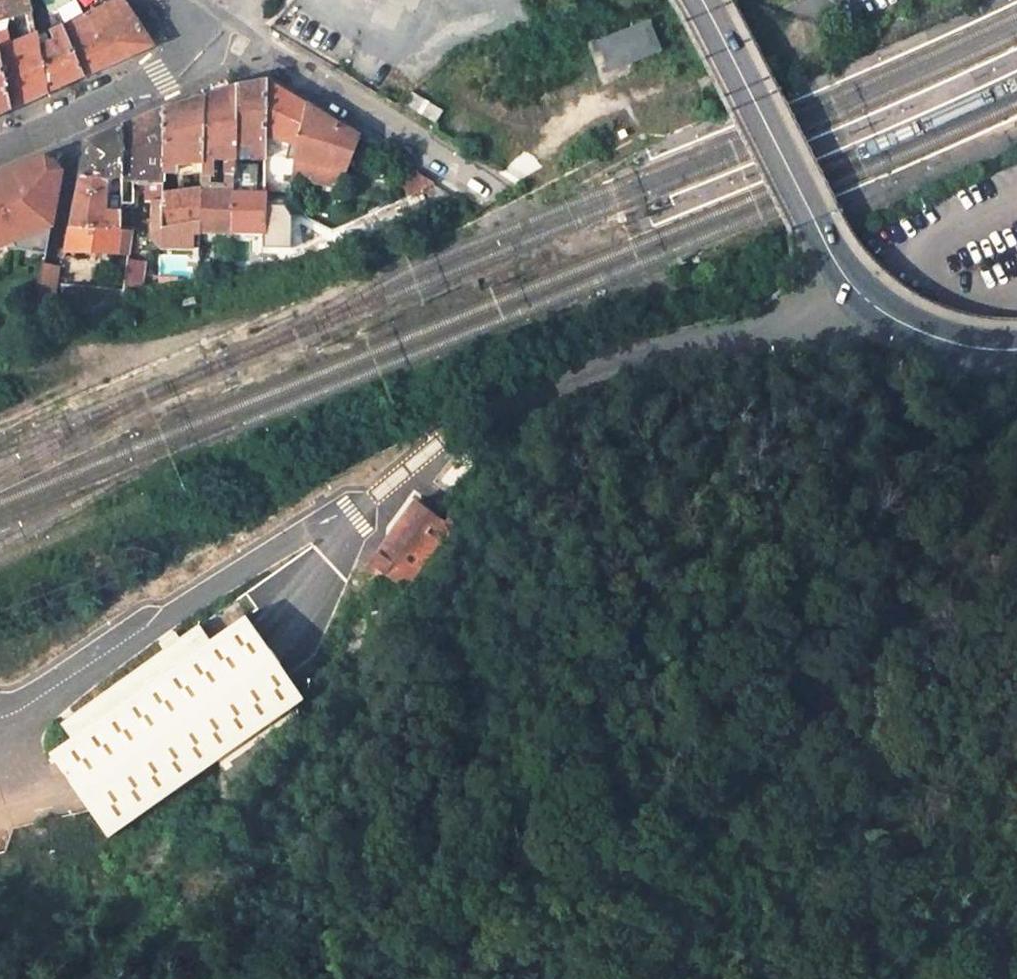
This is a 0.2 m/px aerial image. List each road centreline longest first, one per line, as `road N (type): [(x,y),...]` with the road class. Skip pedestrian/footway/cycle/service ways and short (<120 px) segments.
road 1 (secondary): [(703,0),(860,296),(935,338),(1016,348)]
road 2 (residential): [(244,43),(490,197)]
road 3 (unclassified): [(0,141),(244,43)]

